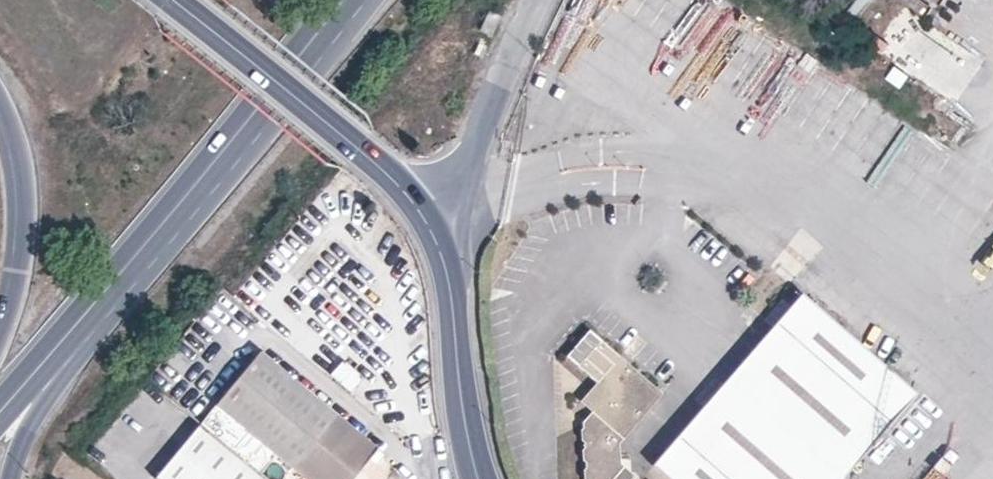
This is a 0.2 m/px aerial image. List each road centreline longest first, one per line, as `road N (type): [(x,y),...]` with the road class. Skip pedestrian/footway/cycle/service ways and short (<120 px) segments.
road 1 (primary): [(8,478),(31,415),(199,213),(355,0)]
road 2 (primary): [(345,0),(194,192),(0,408)]
road 3 (primary): [(171,0),(391,176),(430,217)]
road 4 (primary): [(430,217),(444,250),(466,433),(481,478)]
road 5 (residential): [(539,0),(465,169),(430,217)]
road 6 (primary): [(0,111),(22,193),(20,252),(0,335)]

